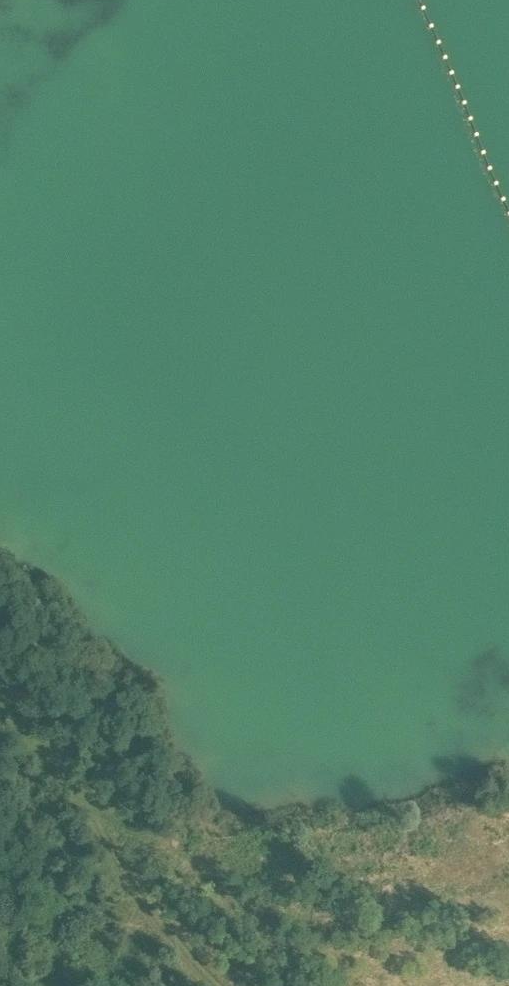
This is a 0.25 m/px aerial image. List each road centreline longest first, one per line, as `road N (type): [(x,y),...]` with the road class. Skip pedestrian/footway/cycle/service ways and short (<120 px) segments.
road 1 (track): [(0,717),(77,809),(144,918),(206,985)]

